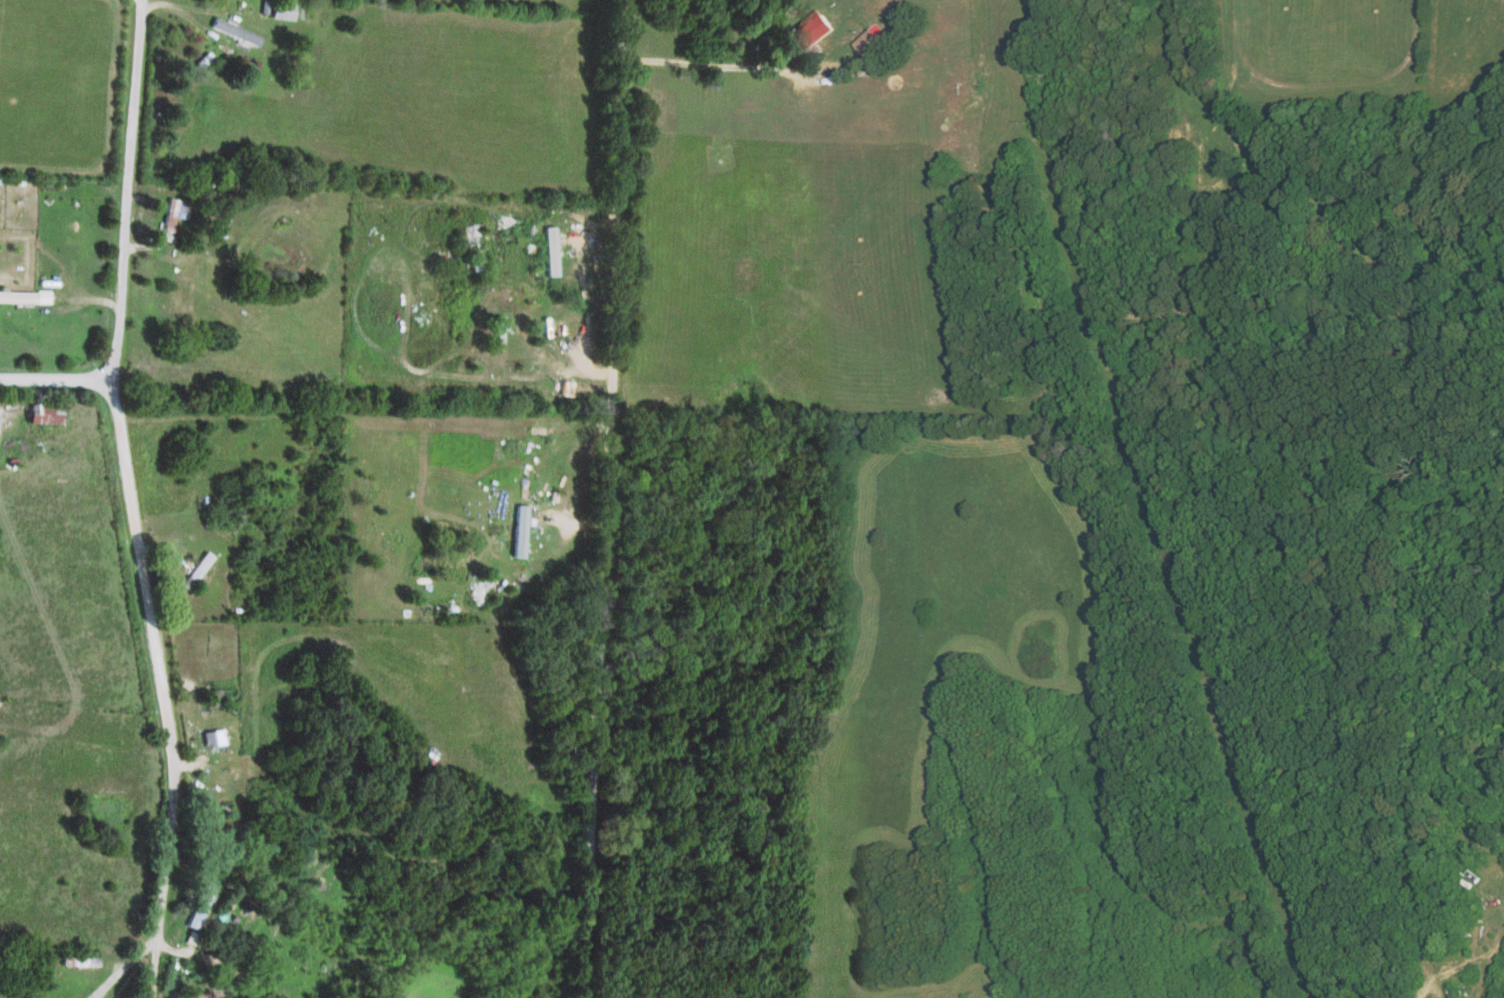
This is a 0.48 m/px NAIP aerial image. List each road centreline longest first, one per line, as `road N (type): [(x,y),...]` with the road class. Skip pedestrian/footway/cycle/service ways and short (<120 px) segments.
road 1 (residential): [(88,997),(147,937),(166,832),(153,673),(106,402),(137,0)]
road 2 (residential): [(581,997),(621,0)]

